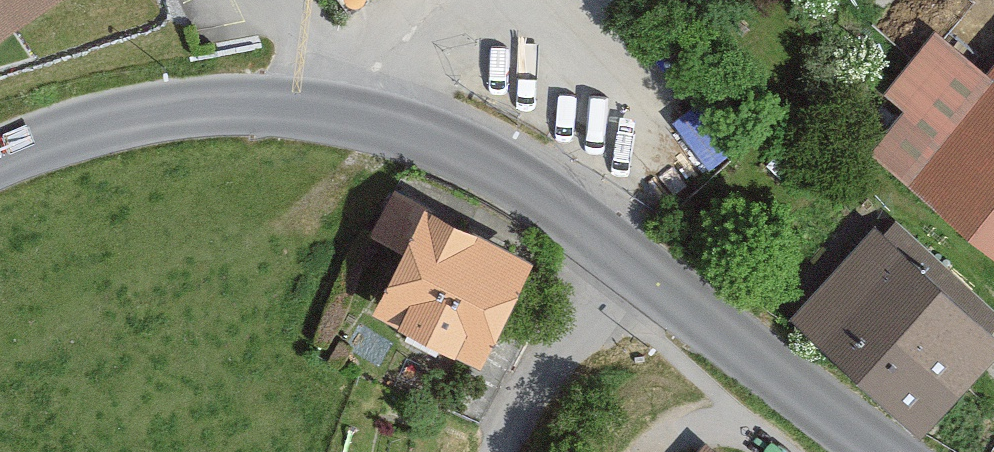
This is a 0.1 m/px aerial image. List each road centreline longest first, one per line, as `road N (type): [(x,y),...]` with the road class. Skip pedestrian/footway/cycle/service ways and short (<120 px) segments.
road 1 (tertiary): [(646,279),(468,158),(280,105),(64,131),(0,158)]
road 2 (tertiary): [(868,451),(646,279)]
road 3 (unclassified): [(646,279),(585,314),(508,383),(481,451)]

